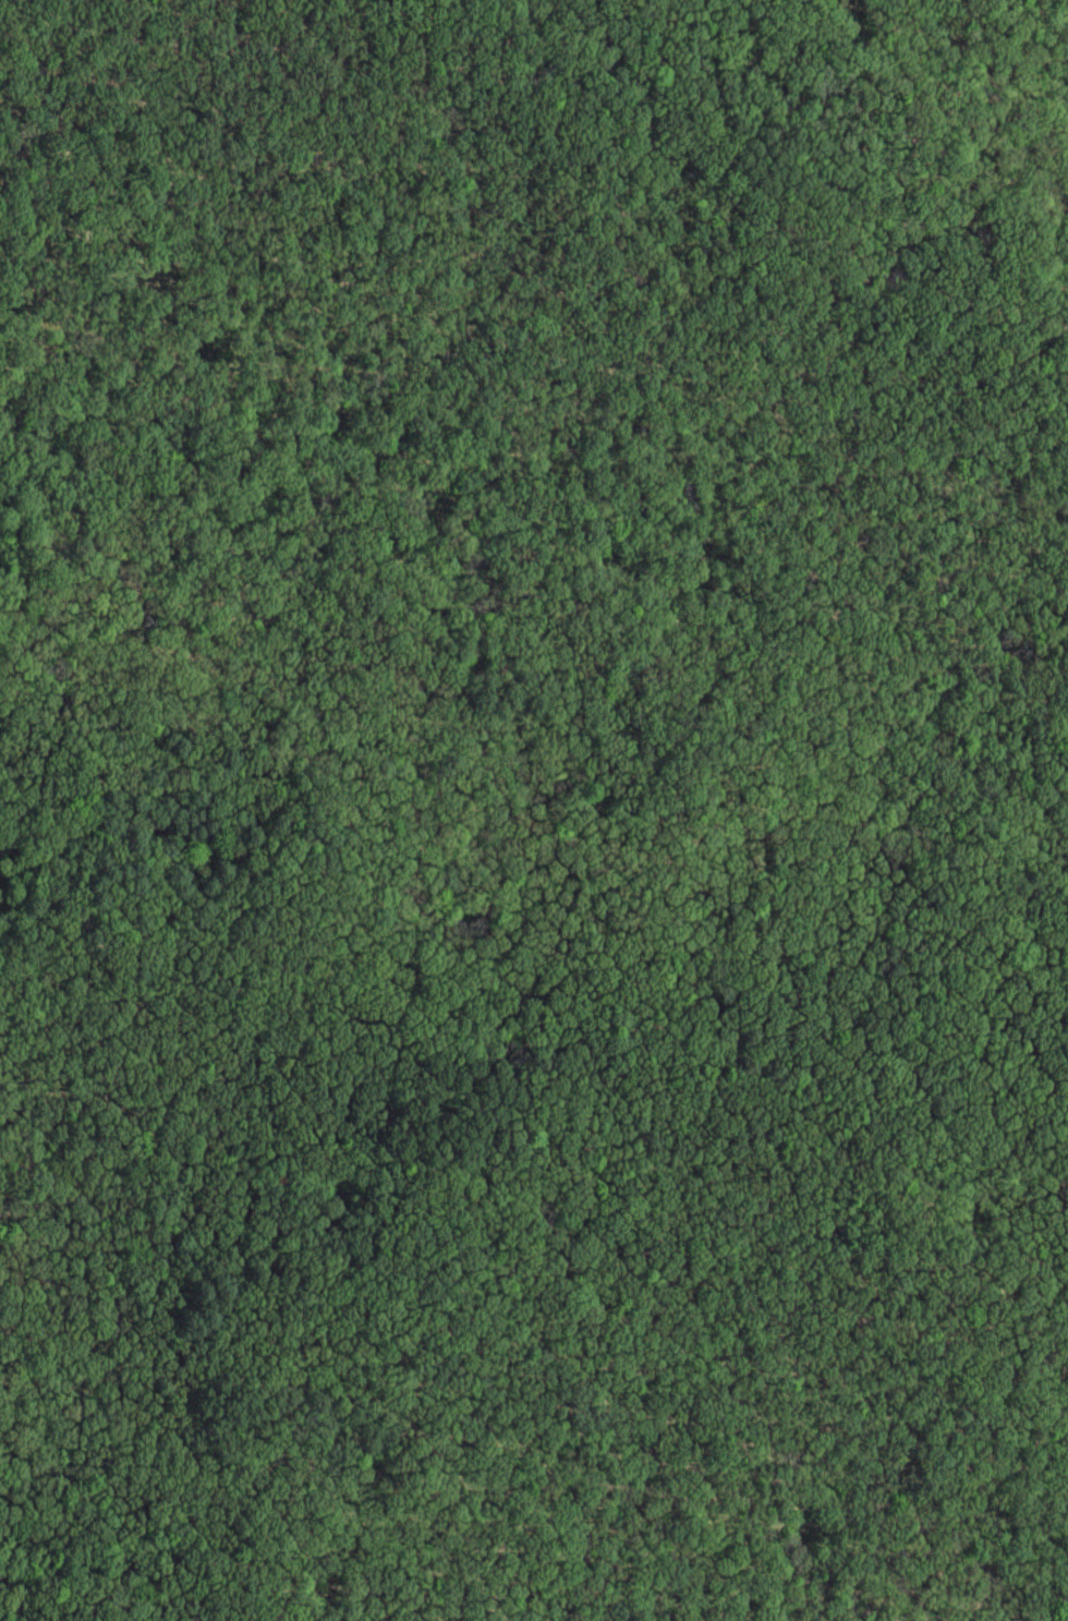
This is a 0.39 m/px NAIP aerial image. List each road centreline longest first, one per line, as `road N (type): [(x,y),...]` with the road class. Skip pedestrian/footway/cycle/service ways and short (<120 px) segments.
road 1 (residential): [(0,416),(76,439),(246,400),(338,426),(414,404)]

